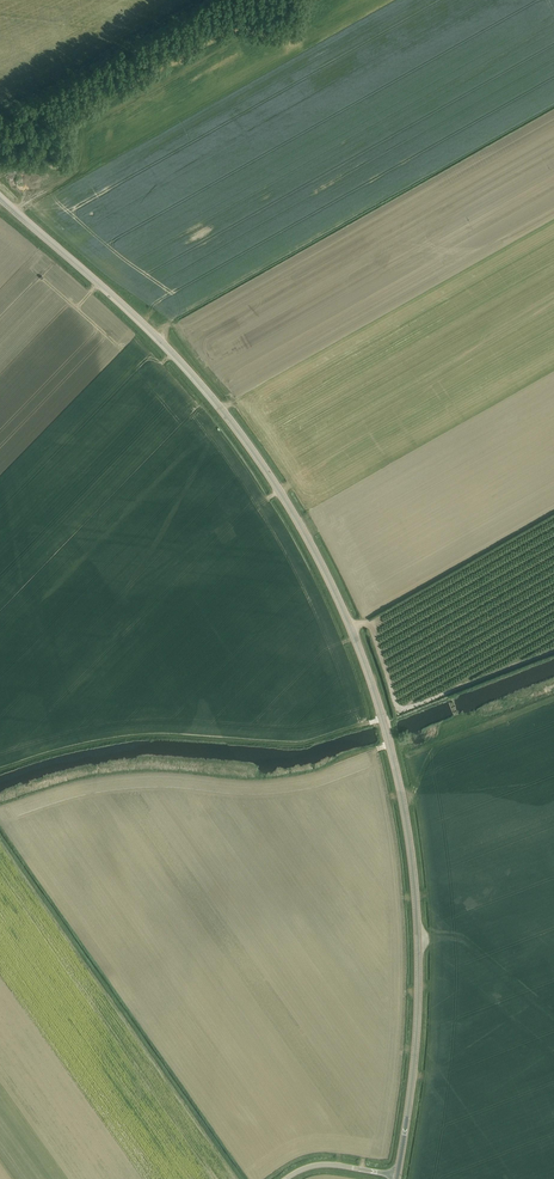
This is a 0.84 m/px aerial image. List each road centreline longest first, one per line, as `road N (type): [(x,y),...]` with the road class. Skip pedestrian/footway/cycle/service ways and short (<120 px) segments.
road 1 (tertiary): [(398,1175),(417,1032),(416,893),(393,759),(344,610),(265,466),(201,386),(0,196)]
road 2 (track): [(57,89),(205,0)]

